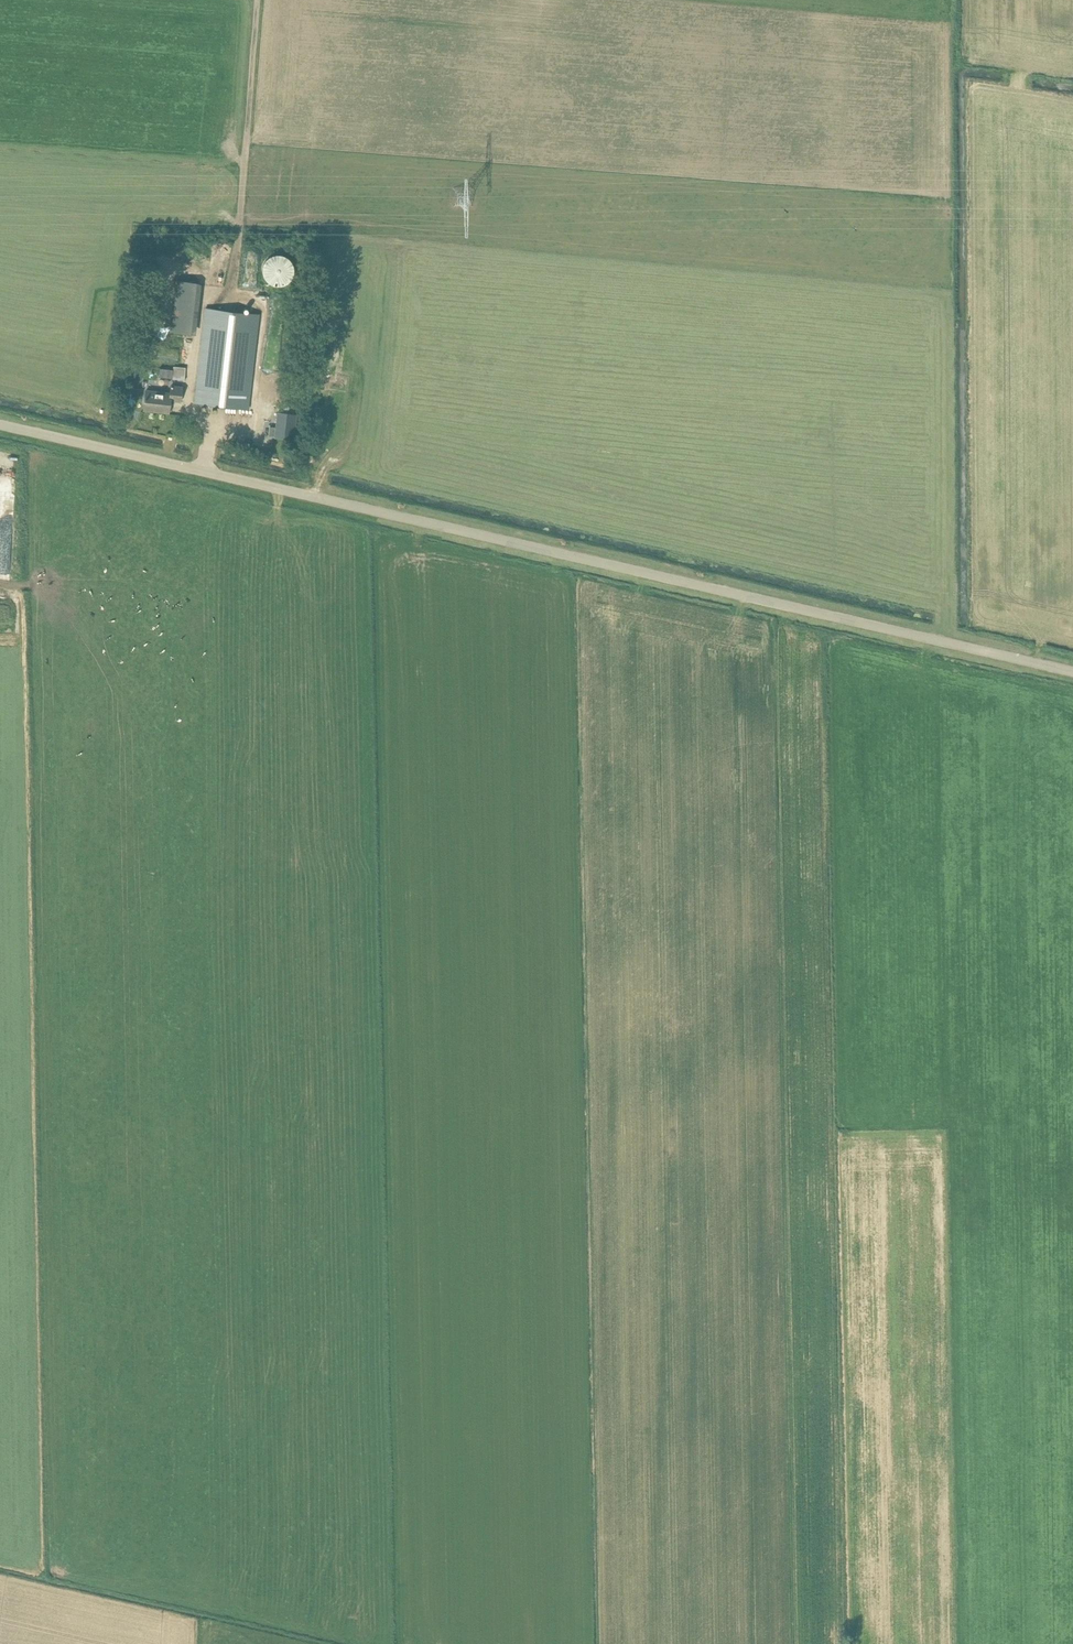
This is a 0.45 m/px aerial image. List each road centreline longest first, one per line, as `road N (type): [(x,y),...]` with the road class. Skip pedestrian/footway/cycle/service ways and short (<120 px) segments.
road 1 (unclassified): [(1072,672),(0,425)]

